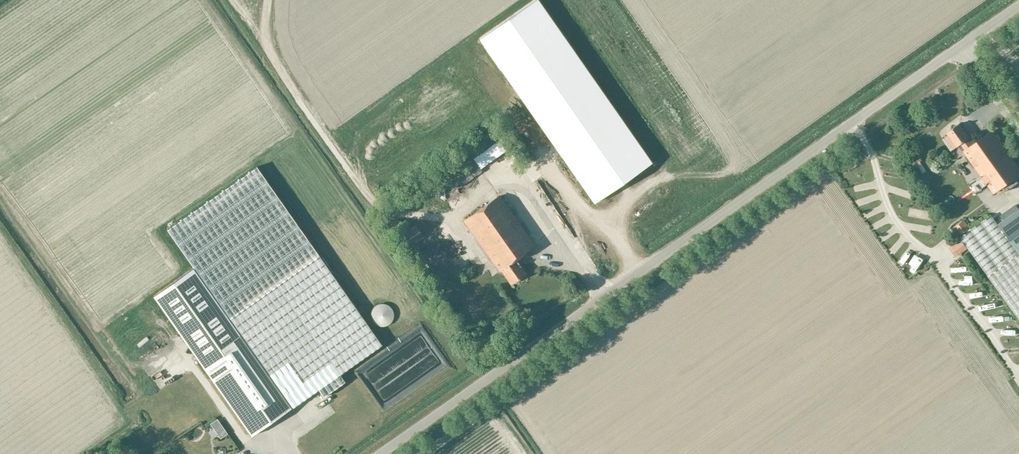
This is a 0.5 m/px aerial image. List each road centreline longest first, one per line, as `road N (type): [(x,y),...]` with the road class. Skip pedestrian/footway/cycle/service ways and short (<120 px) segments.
road 1 (unclassified): [(380,453),(1018,5)]

